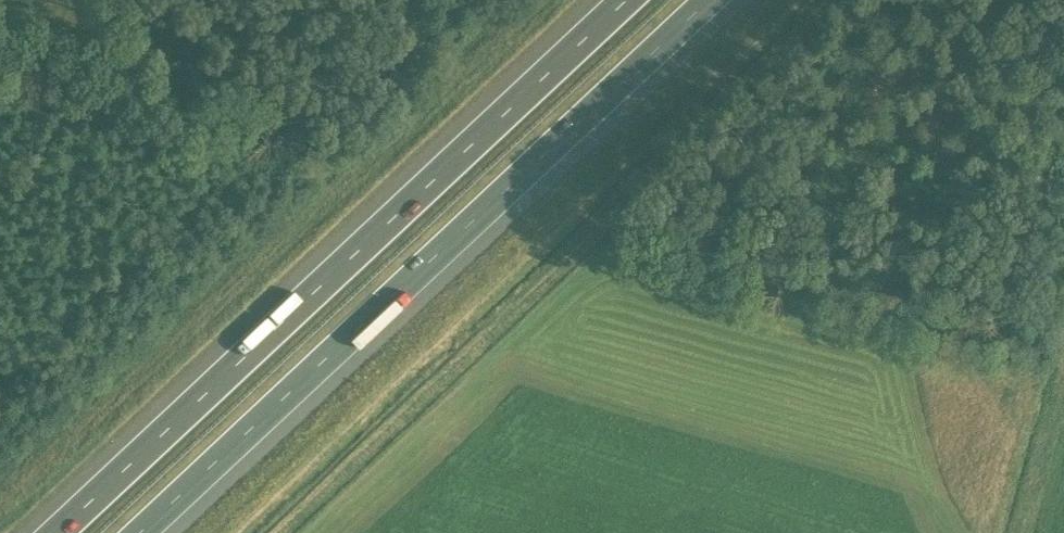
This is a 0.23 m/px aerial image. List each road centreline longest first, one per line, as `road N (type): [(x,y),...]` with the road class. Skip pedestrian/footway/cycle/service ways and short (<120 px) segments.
road 1 (motorway): [(628,0),(50,532)]
road 2 (motorway): [(136,532),(701,0)]

